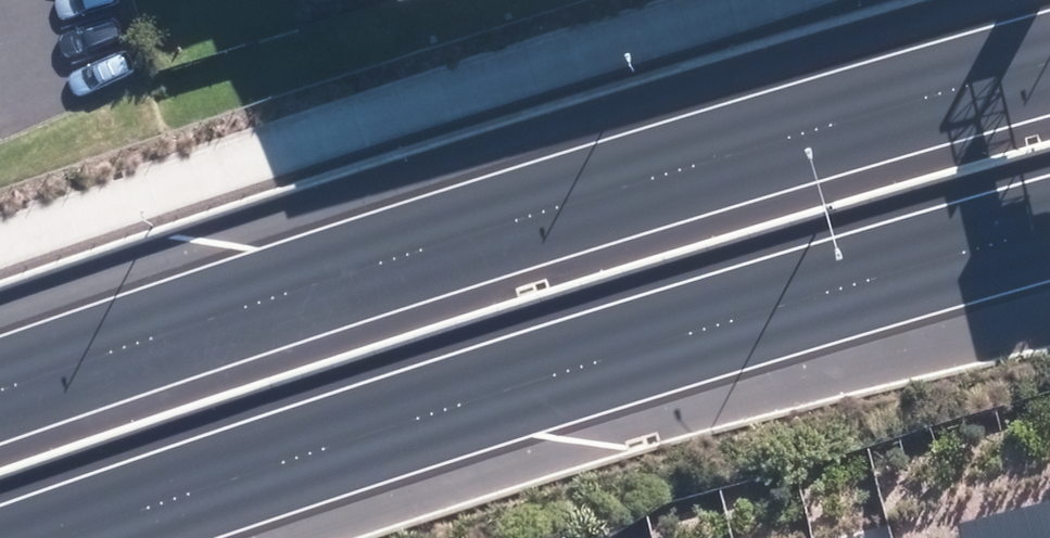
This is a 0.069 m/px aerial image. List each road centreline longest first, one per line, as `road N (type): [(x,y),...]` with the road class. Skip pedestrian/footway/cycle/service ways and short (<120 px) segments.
road 1 (motorway): [(0,402),(1049,56)]
road 2 (motorway): [(1049,212),(85,537)]

